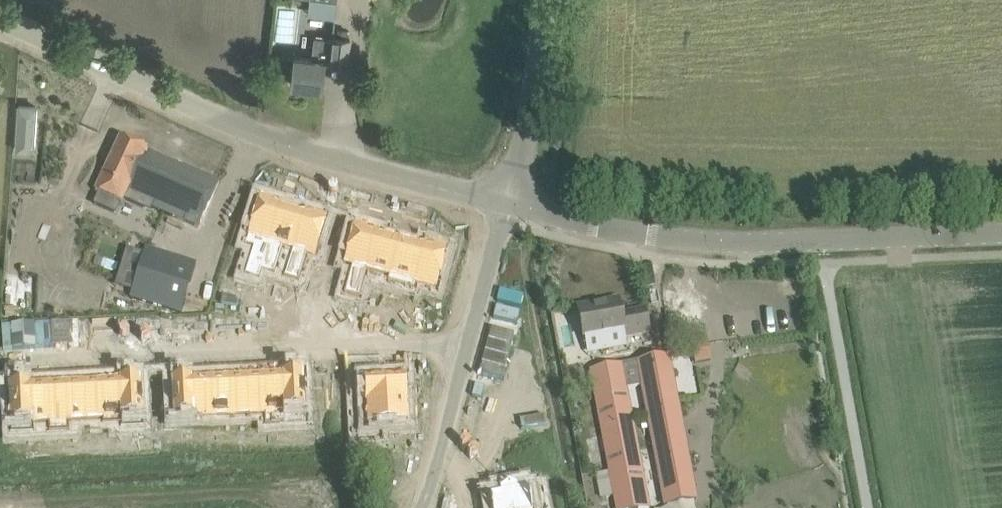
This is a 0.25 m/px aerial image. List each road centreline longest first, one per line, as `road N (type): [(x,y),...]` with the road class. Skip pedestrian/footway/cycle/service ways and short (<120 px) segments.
road 1 (unclassified): [(0,23),(279,142),(508,203)]
road 2 (unclassified): [(513,204),(731,244),(1001,232)]
road 3 (residential): [(469,342),(15,361)]
road 4 (unclassified): [(513,204),(547,0)]
road 5 (residential): [(469,342),(508,203)]

